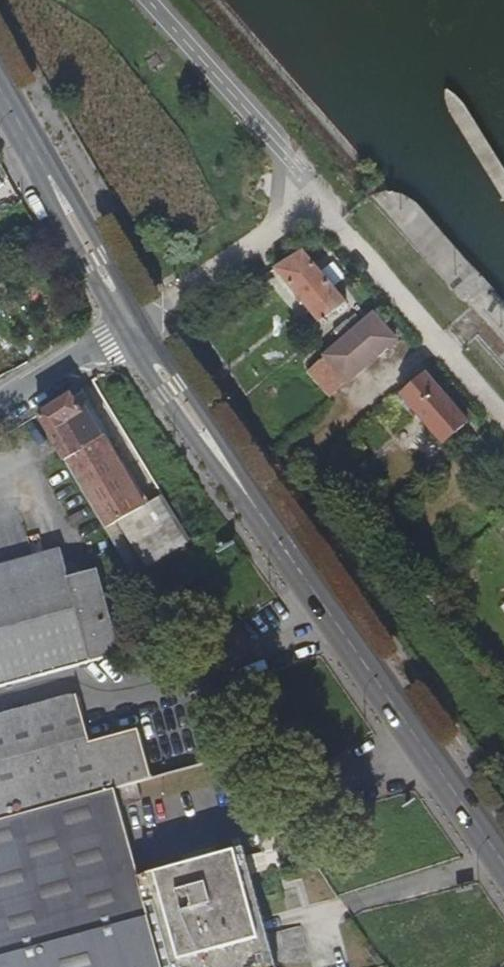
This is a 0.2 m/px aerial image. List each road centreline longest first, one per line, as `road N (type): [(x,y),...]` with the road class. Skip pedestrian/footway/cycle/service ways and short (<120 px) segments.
road 1 (secondary): [(133,331),(503,866)]
road 2 (secondary): [(133,331),(0,91)]
road 3 (unclassified): [(133,331),(0,409)]

